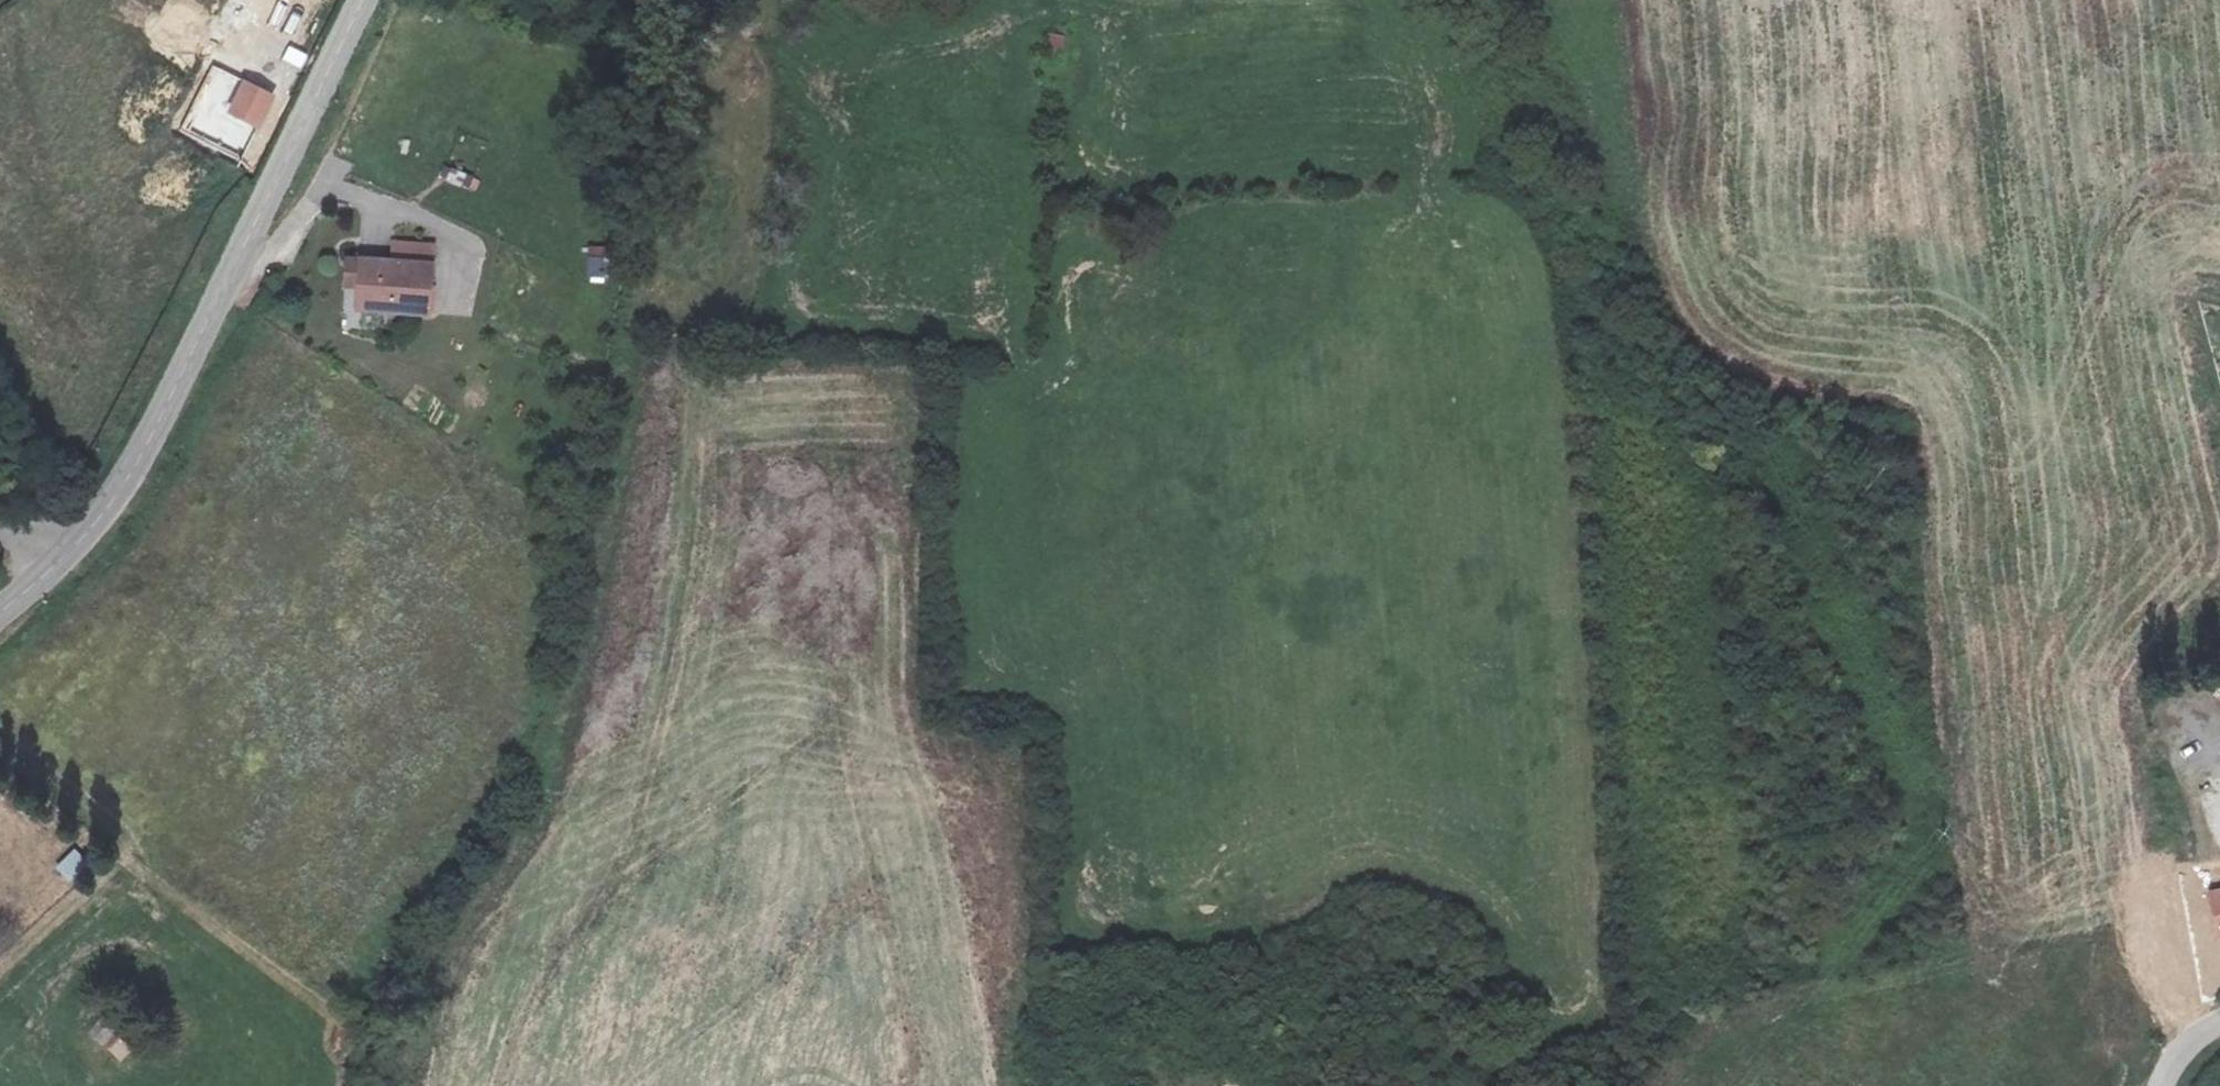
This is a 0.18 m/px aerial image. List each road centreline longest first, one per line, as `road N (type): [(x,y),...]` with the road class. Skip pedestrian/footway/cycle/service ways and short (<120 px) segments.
road 1 (tertiary): [(0,633),(43,598),(198,390),(368,0)]

